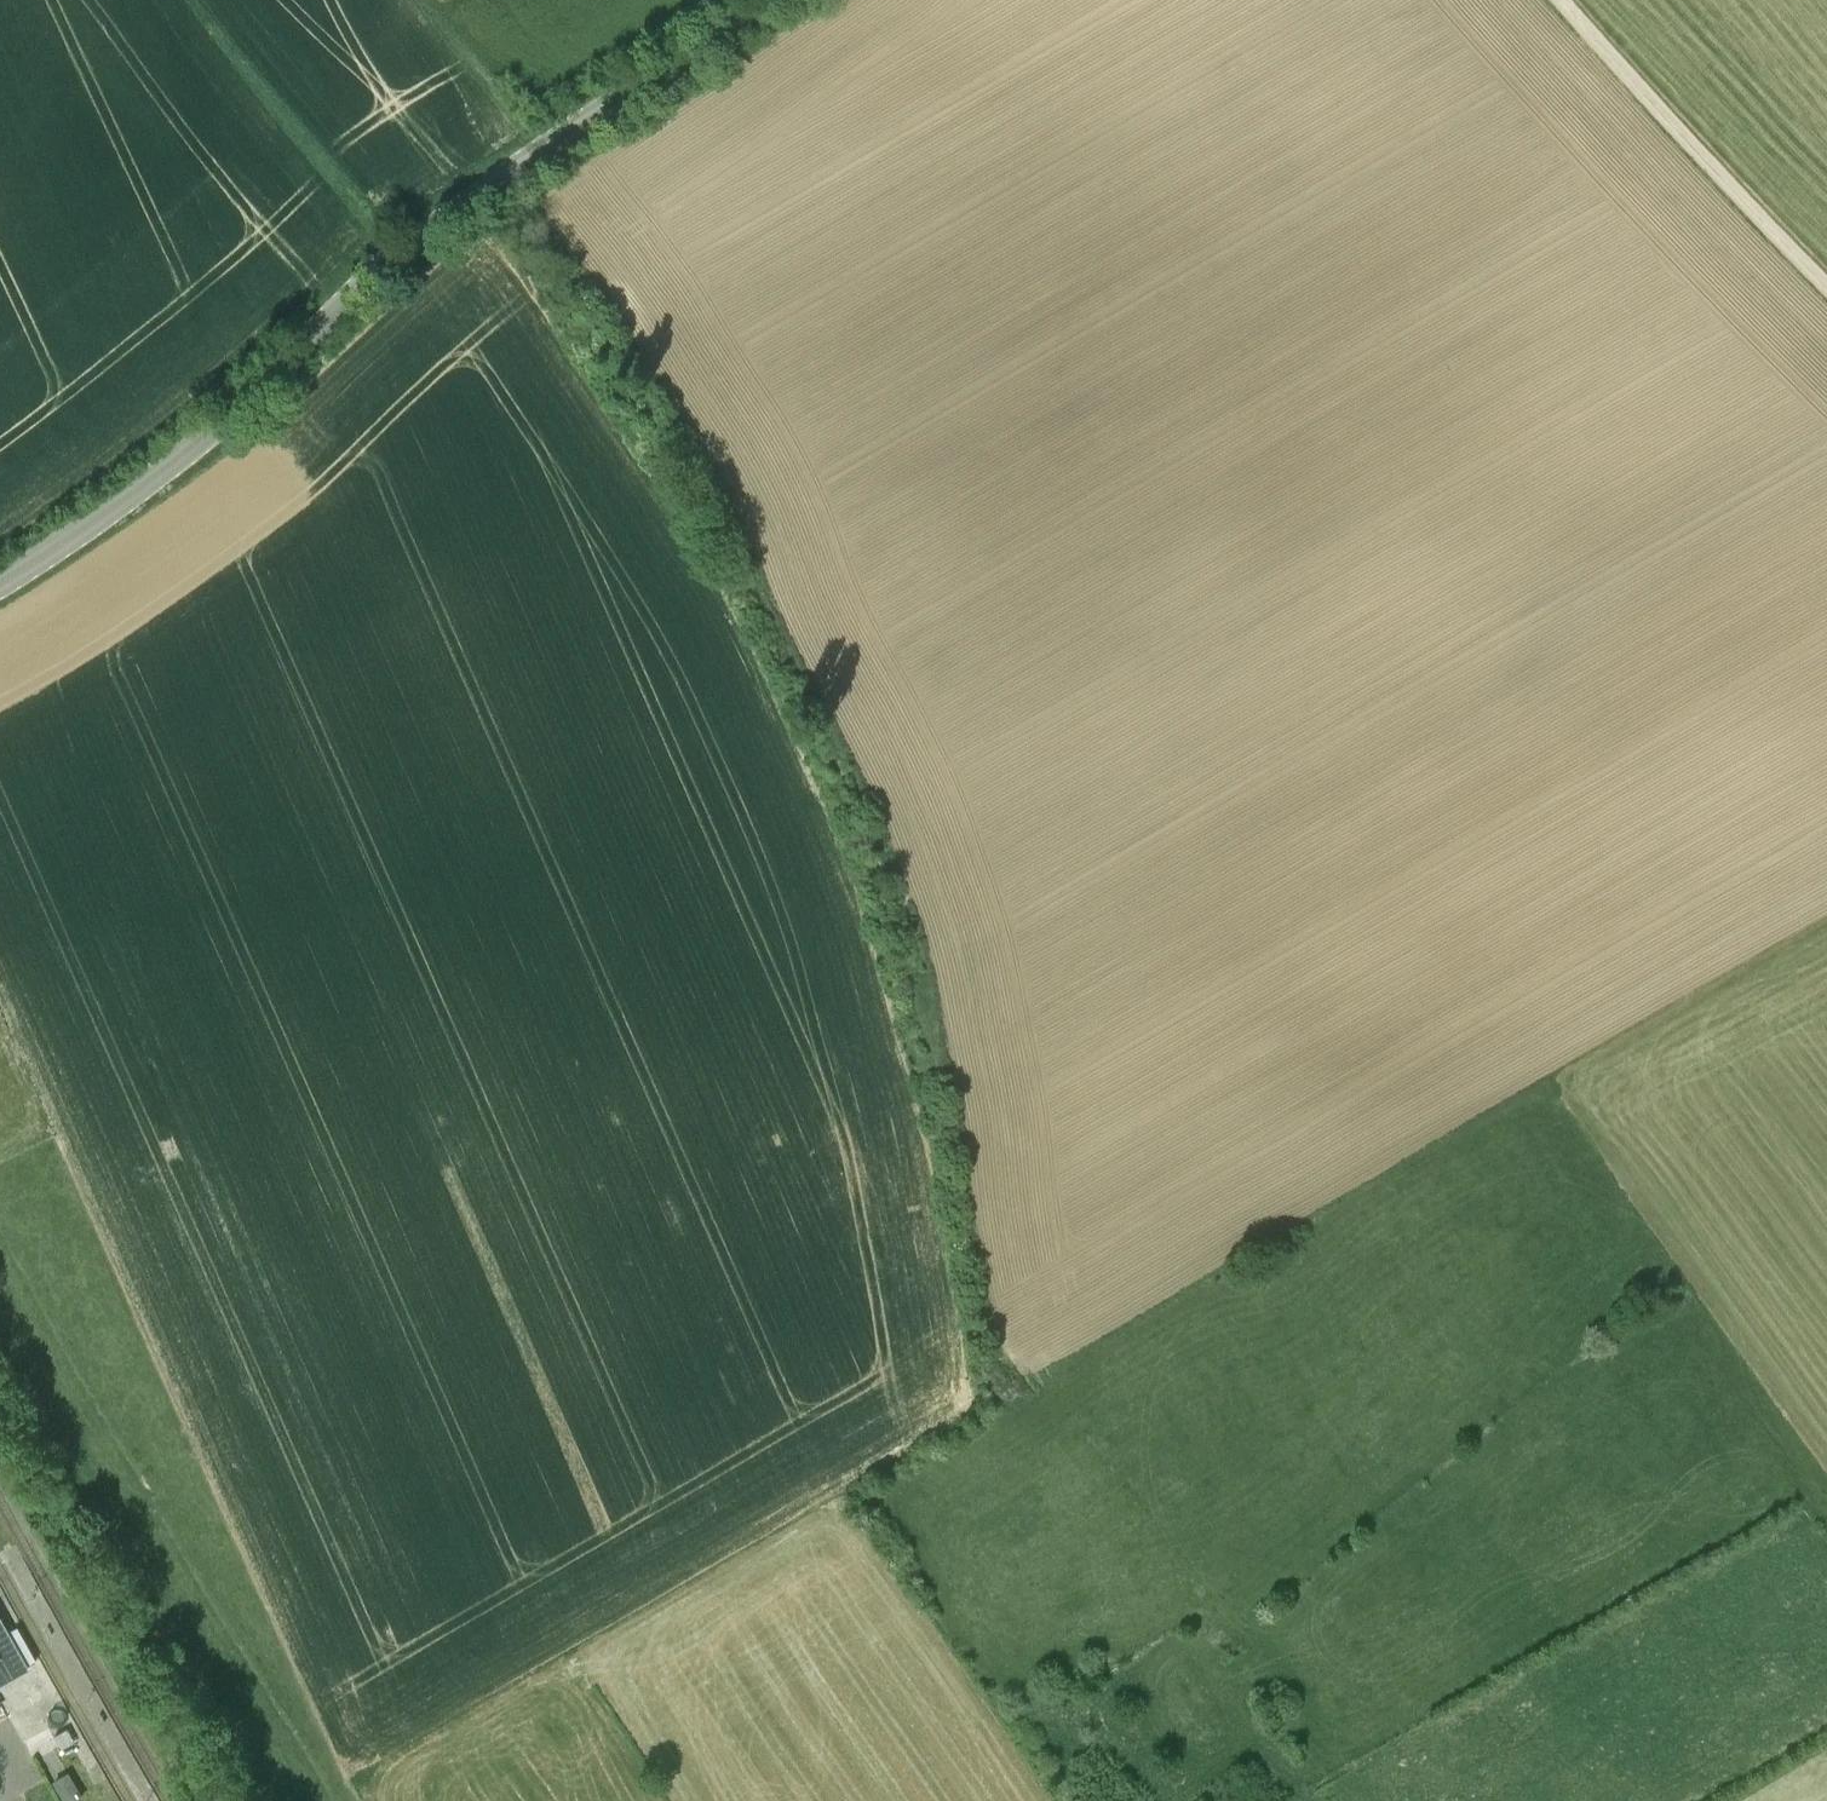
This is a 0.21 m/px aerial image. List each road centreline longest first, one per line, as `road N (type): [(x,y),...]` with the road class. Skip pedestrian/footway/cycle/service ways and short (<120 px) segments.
road 1 (track): [(1365,0),(1265,69),(1260,102),(1425,442),(1556,741),(1686,993)]
road 2 (unclassified): [(0,582),(186,451),(417,239),(763,0)]
road 3 (track): [(1826,284),(1562,0)]

